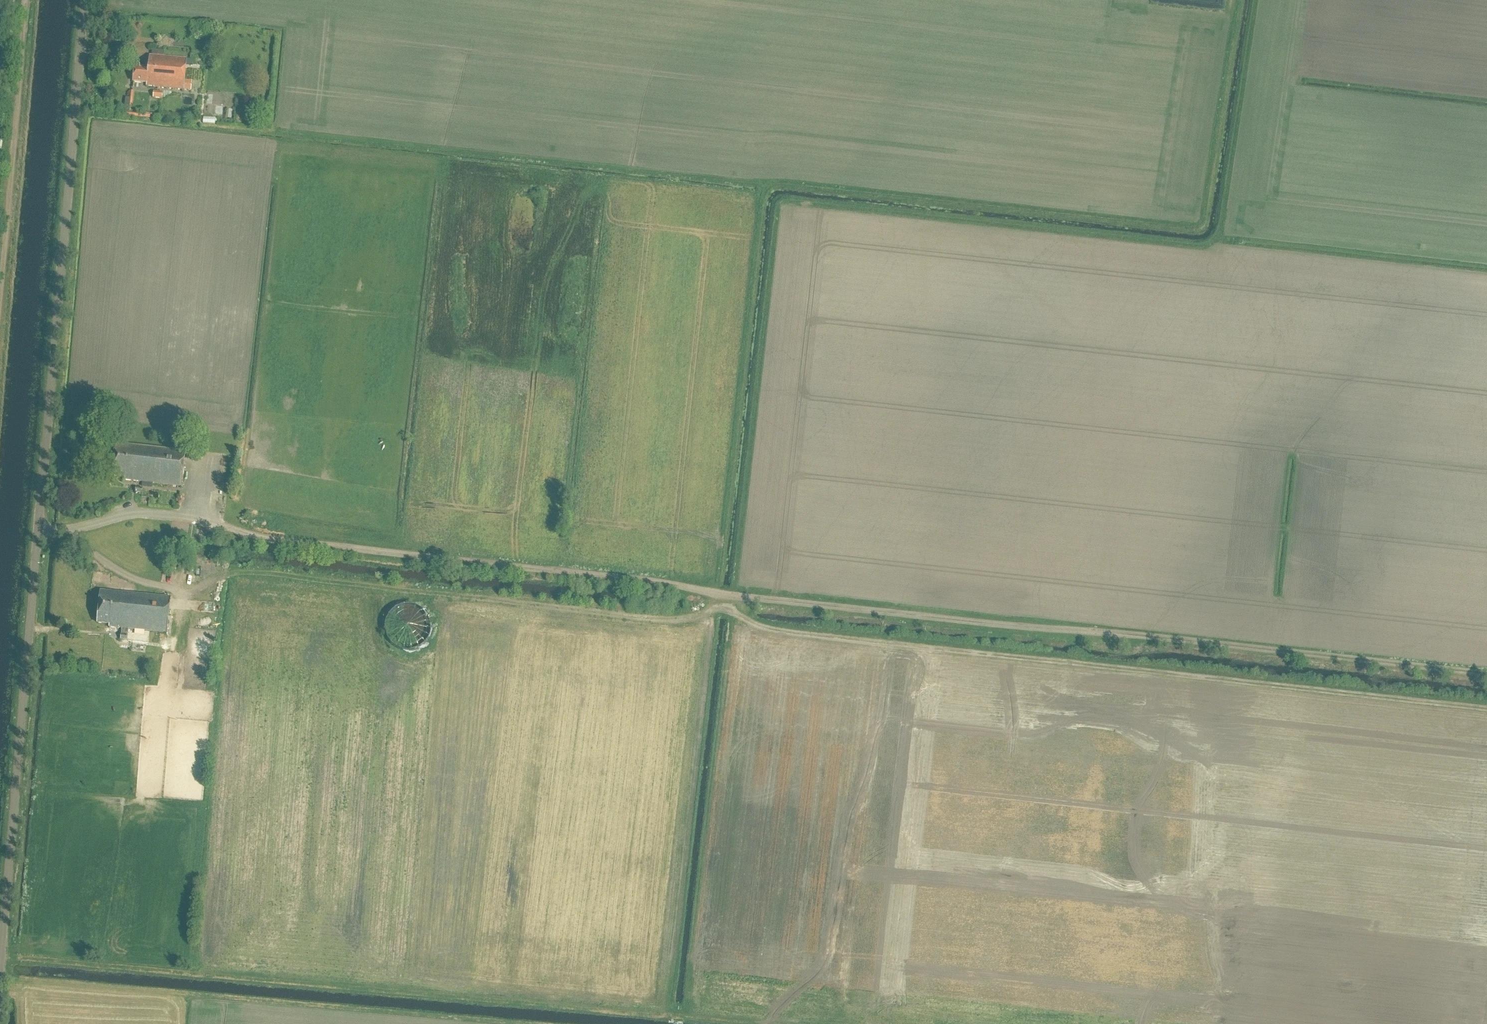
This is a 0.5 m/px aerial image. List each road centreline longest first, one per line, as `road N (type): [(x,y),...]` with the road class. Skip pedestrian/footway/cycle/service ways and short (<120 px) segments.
road 1 (unclassified): [(0,971),(84,0)]
road 2 (track): [(31,0),(0,366)]

